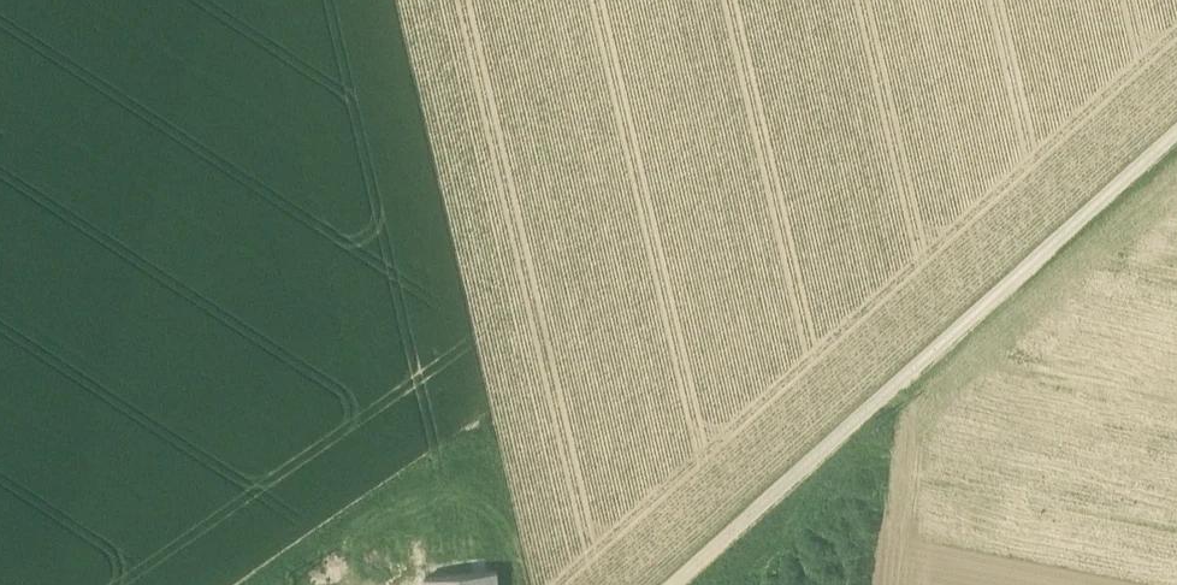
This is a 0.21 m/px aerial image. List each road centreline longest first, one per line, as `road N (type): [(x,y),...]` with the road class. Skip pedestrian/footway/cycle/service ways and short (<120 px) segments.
road 1 (unclassified): [(1176,135),(678,584)]

